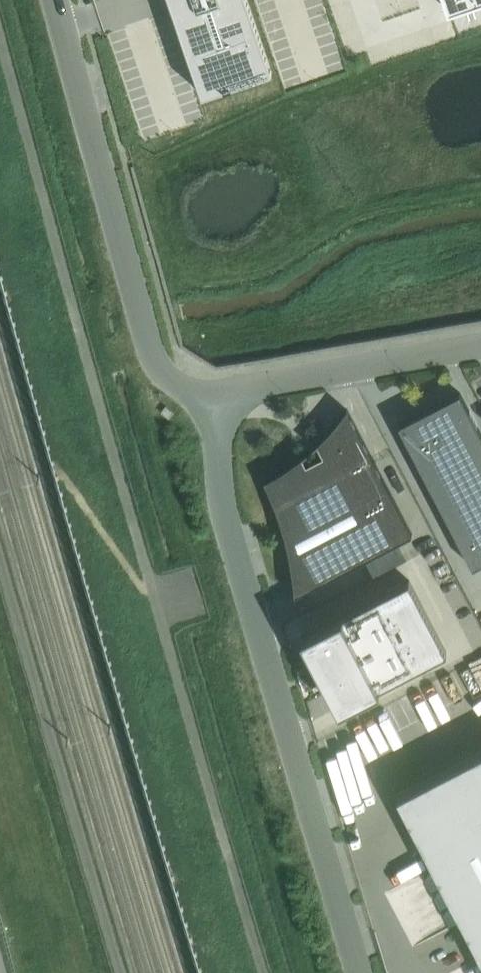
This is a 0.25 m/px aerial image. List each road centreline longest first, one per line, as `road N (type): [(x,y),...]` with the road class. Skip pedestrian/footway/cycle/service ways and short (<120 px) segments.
road 1 (unclassified): [(359,972),(225,520),(218,391)]
road 2 (unclassified): [(56,0),(148,347),(175,380),(218,391)]
road 3 (unclassified): [(218,391),(480,343)]

